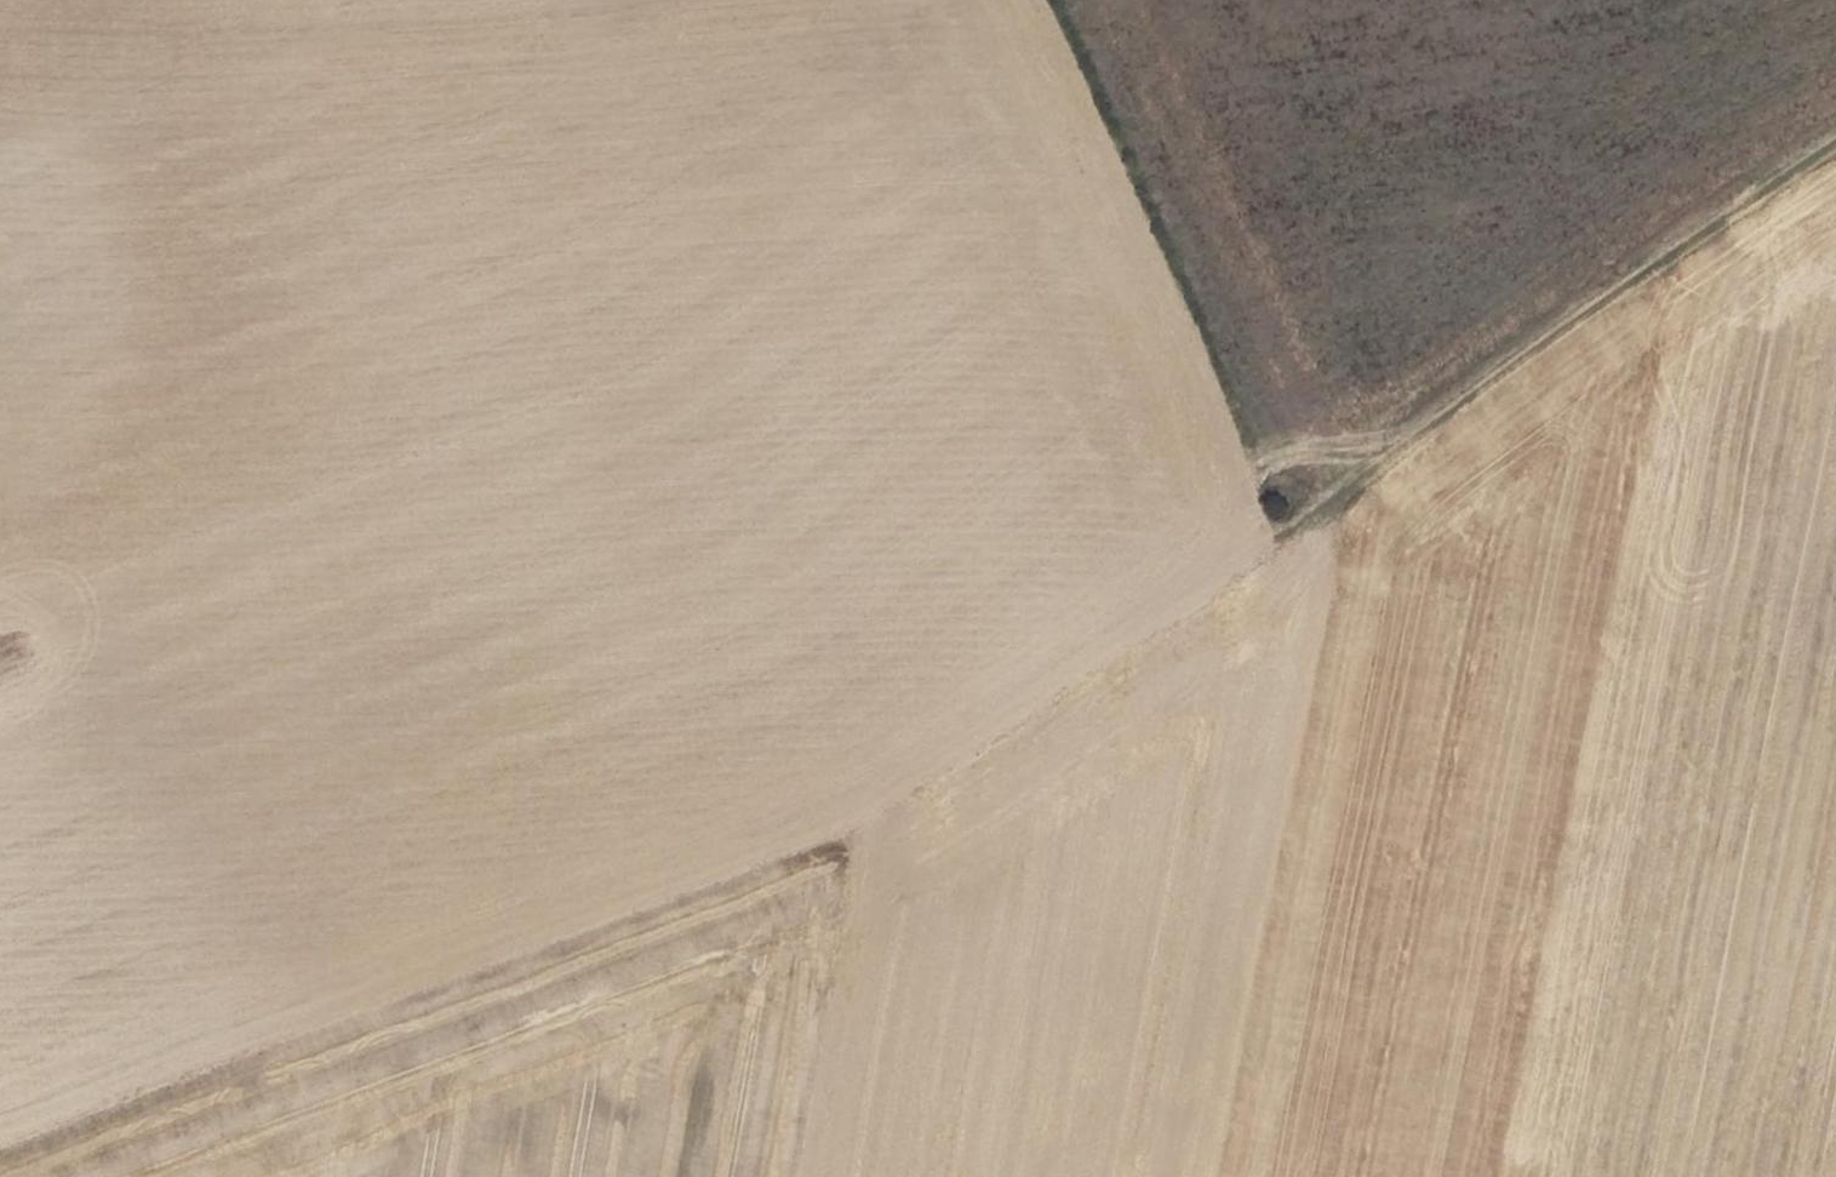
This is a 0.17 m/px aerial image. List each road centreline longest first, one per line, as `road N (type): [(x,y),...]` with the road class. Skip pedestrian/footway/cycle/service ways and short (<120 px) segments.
road 1 (track): [(1835,176),(1594,314),(1350,485),(1175,632),(891,819)]

